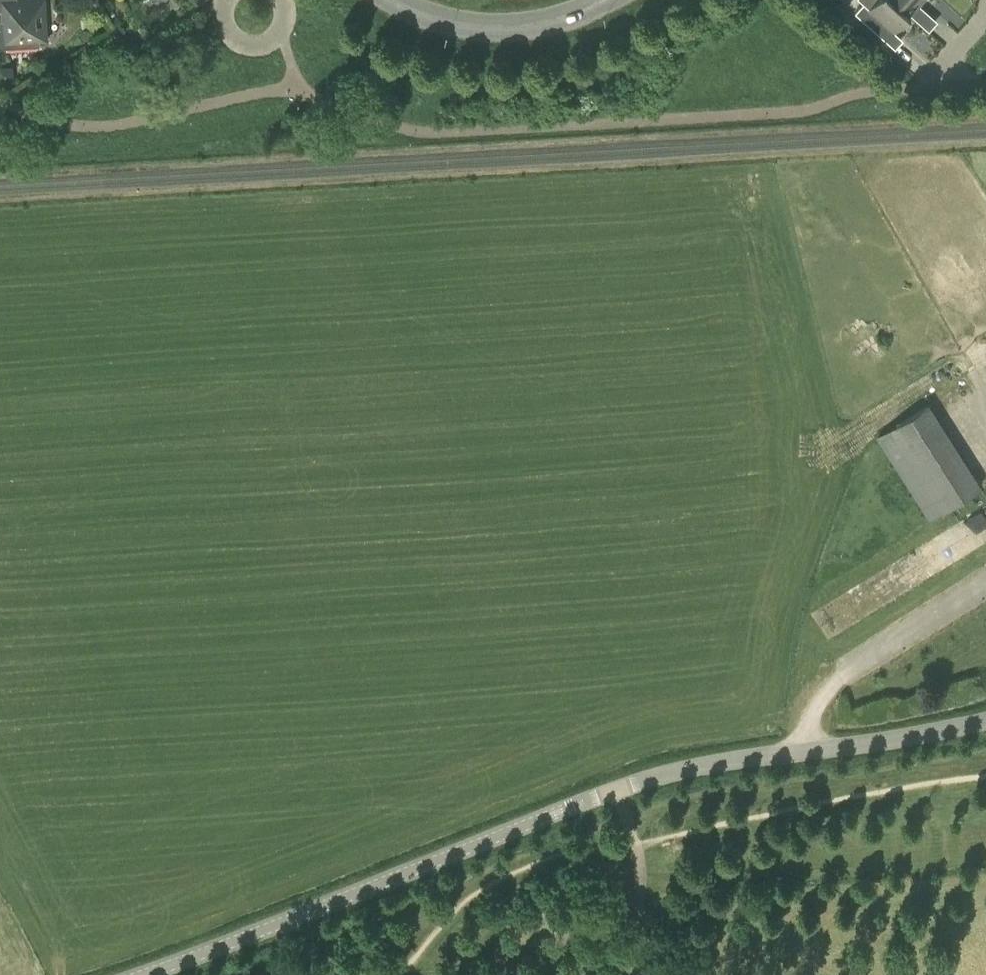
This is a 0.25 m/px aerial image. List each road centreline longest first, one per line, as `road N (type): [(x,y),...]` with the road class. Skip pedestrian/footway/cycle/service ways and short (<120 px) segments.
road 1 (unclassified): [(143,974),(615,791)]
road 2 (residential): [(615,791),(723,763),(985,722)]
road 3 (tertiary): [(391,0),(440,20),(494,27),(546,22),(605,0)]

